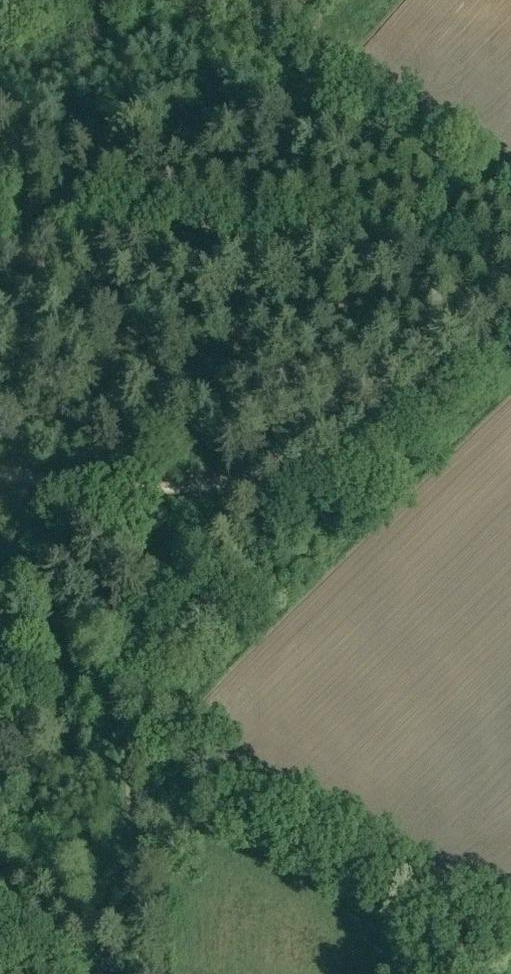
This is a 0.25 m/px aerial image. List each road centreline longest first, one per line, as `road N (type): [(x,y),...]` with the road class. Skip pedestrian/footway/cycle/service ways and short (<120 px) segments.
road 1 (track): [(255,494),(183,593),(137,675),(128,732),(127,810),(141,910),(133,973)]
road 2 (track): [(510,271),(255,494)]
road 3 (track): [(510,188),(227,23)]
road 4 (track): [(255,494),(22,499),(0,491)]

